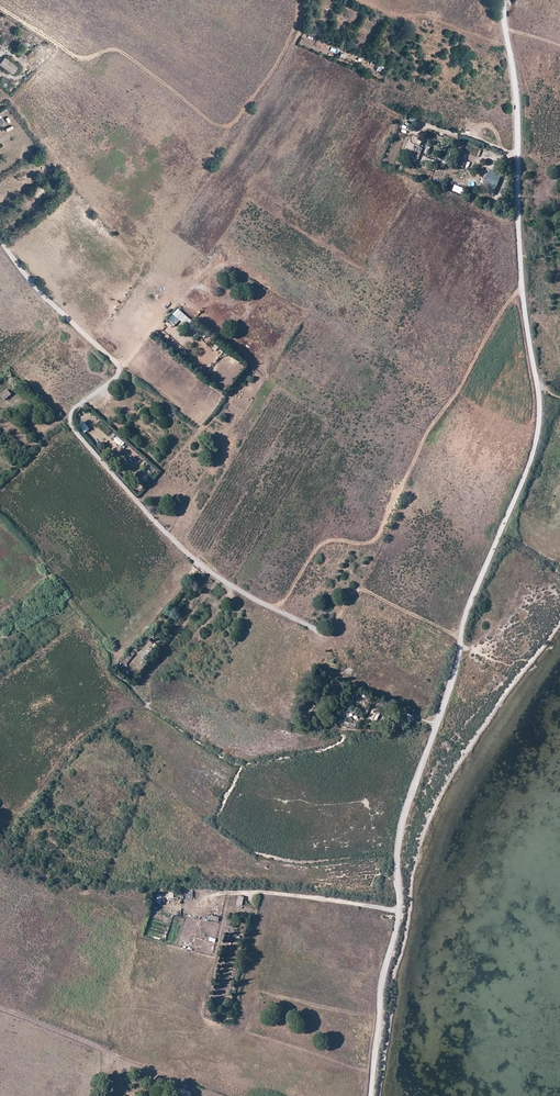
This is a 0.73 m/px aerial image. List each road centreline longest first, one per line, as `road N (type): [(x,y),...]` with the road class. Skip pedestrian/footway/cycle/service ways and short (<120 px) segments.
road 1 (track): [(371,1095),(382,980),(402,895),(402,827),(460,632),(528,465),(539,416),(502,0)]
road 2 (track): [(0,239),(119,366),(73,412),(72,424),(185,551),(260,603),(331,635),(361,590),(460,641)]
road 3 (track): [(277,611),(327,539),(375,542),(430,430),(497,316),(522,288)]
road 4 (track): [(111,1056),(0,1009)]

